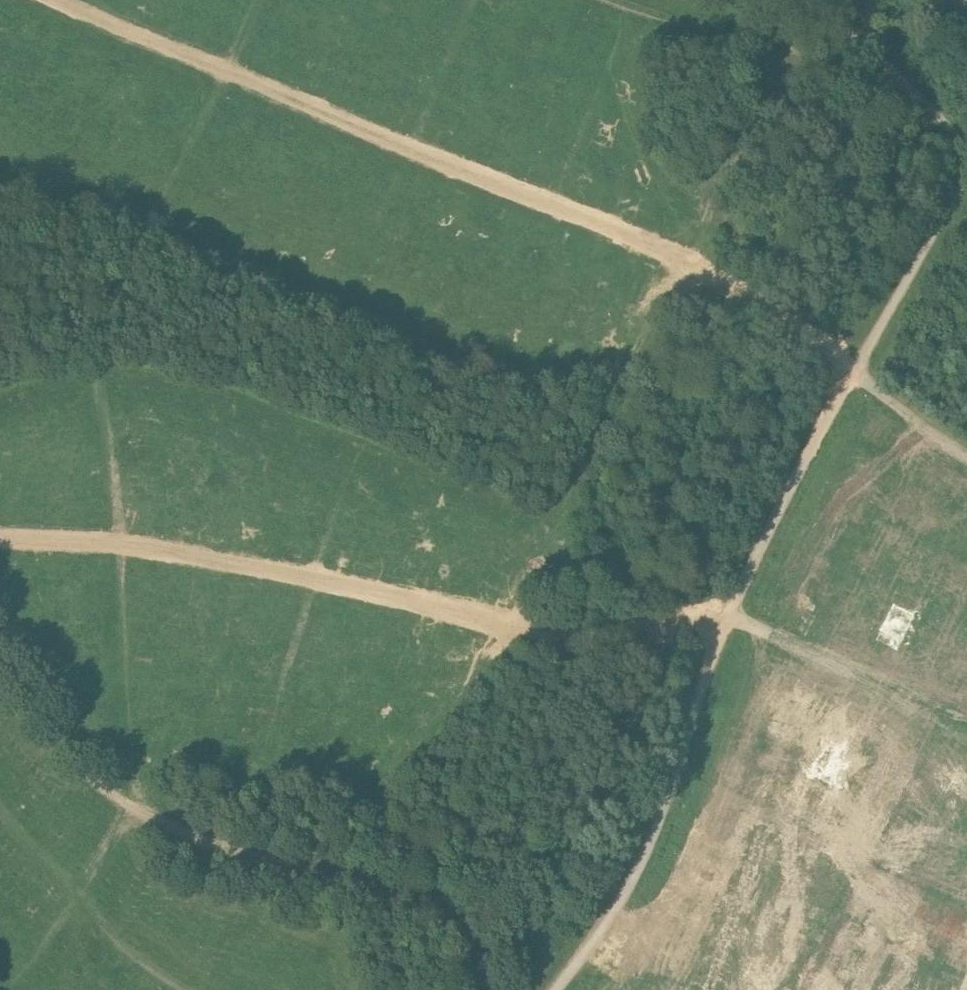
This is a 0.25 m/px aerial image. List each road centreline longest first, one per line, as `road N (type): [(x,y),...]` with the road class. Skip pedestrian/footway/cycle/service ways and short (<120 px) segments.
road 1 (track): [(0,538),(131,544),(219,559),(557,635),(730,614),(966,733)]
road 2 (track): [(855,369),(815,336),(690,264),(58,0)]
road 3 (track): [(855,369),(966,452)]

